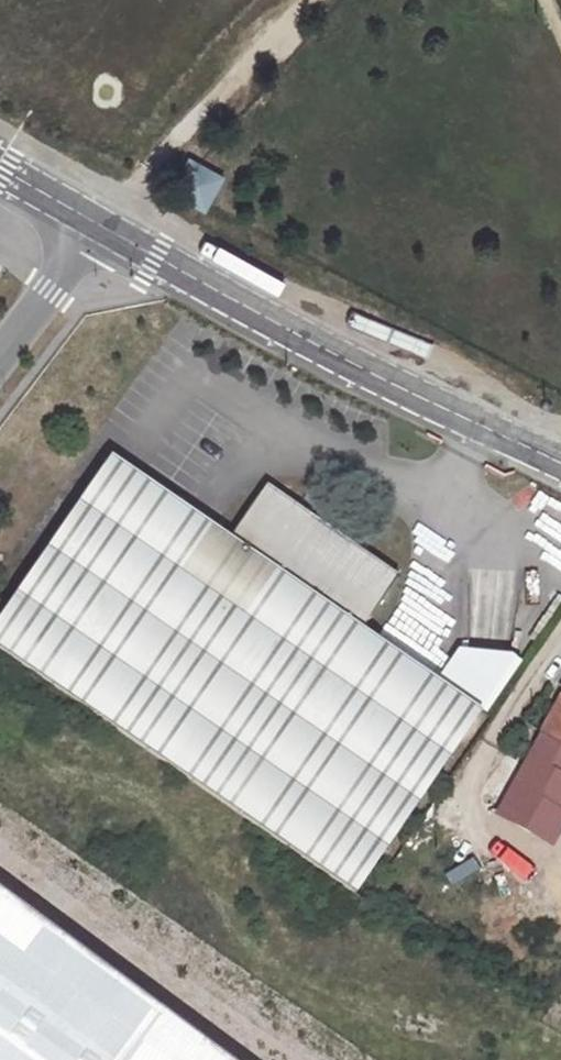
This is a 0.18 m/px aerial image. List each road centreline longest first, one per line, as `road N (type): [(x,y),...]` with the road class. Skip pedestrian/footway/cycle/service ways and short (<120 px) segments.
road 1 (tertiary): [(99,223),(359,366),(560,462)]
road 2 (residential): [(560,633),(462,787),(470,813),(499,831)]
road 3 (unclassified): [(0,351),(99,223)]

